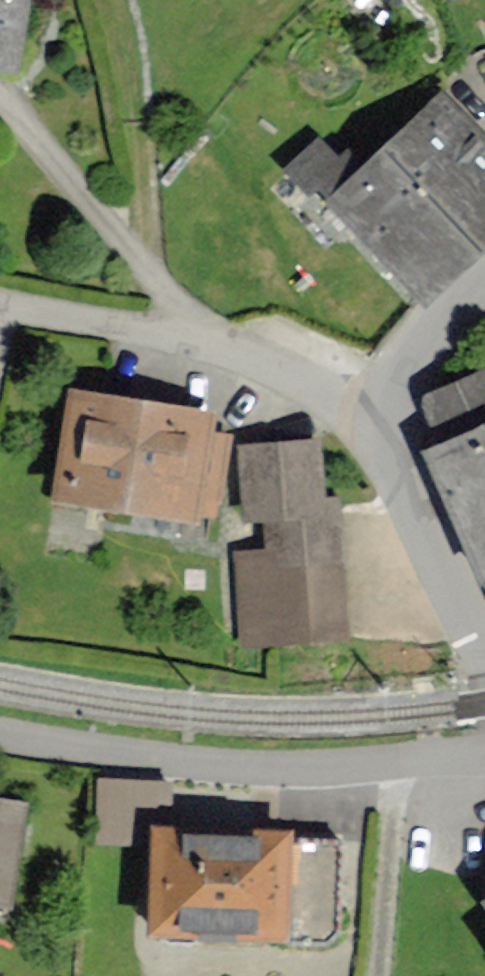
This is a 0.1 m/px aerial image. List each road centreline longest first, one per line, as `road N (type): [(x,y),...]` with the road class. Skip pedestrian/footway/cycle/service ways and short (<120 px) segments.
road 1 (residential): [(484,748),(276,768),(0,733)]
road 2 (residential): [(360,429),(266,367),(181,339),(0,304)]
road 3 (residential): [(360,429),(405,491),(484,651)]
road 4 (residential): [(484,288),(360,429)]

